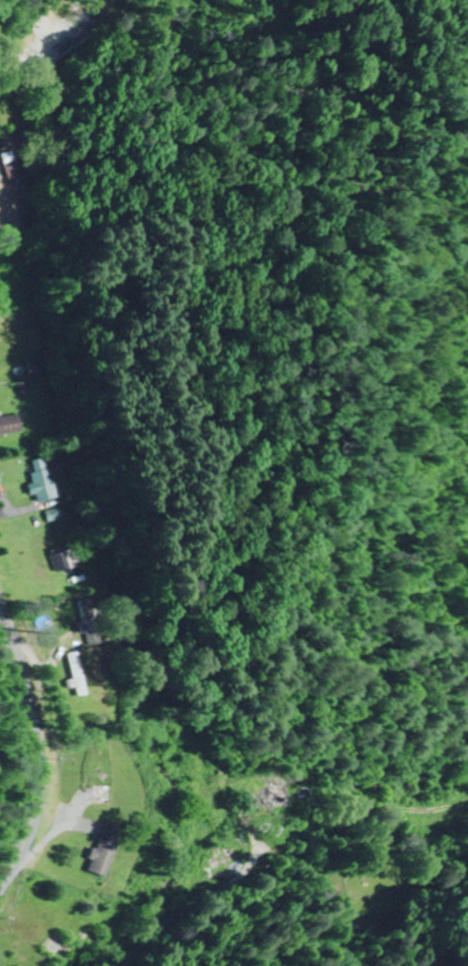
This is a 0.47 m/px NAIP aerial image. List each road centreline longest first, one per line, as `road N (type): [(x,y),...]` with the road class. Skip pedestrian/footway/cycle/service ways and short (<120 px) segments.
road 1 (secondary): [(0,882),(35,765),(23,673),(0,600)]

